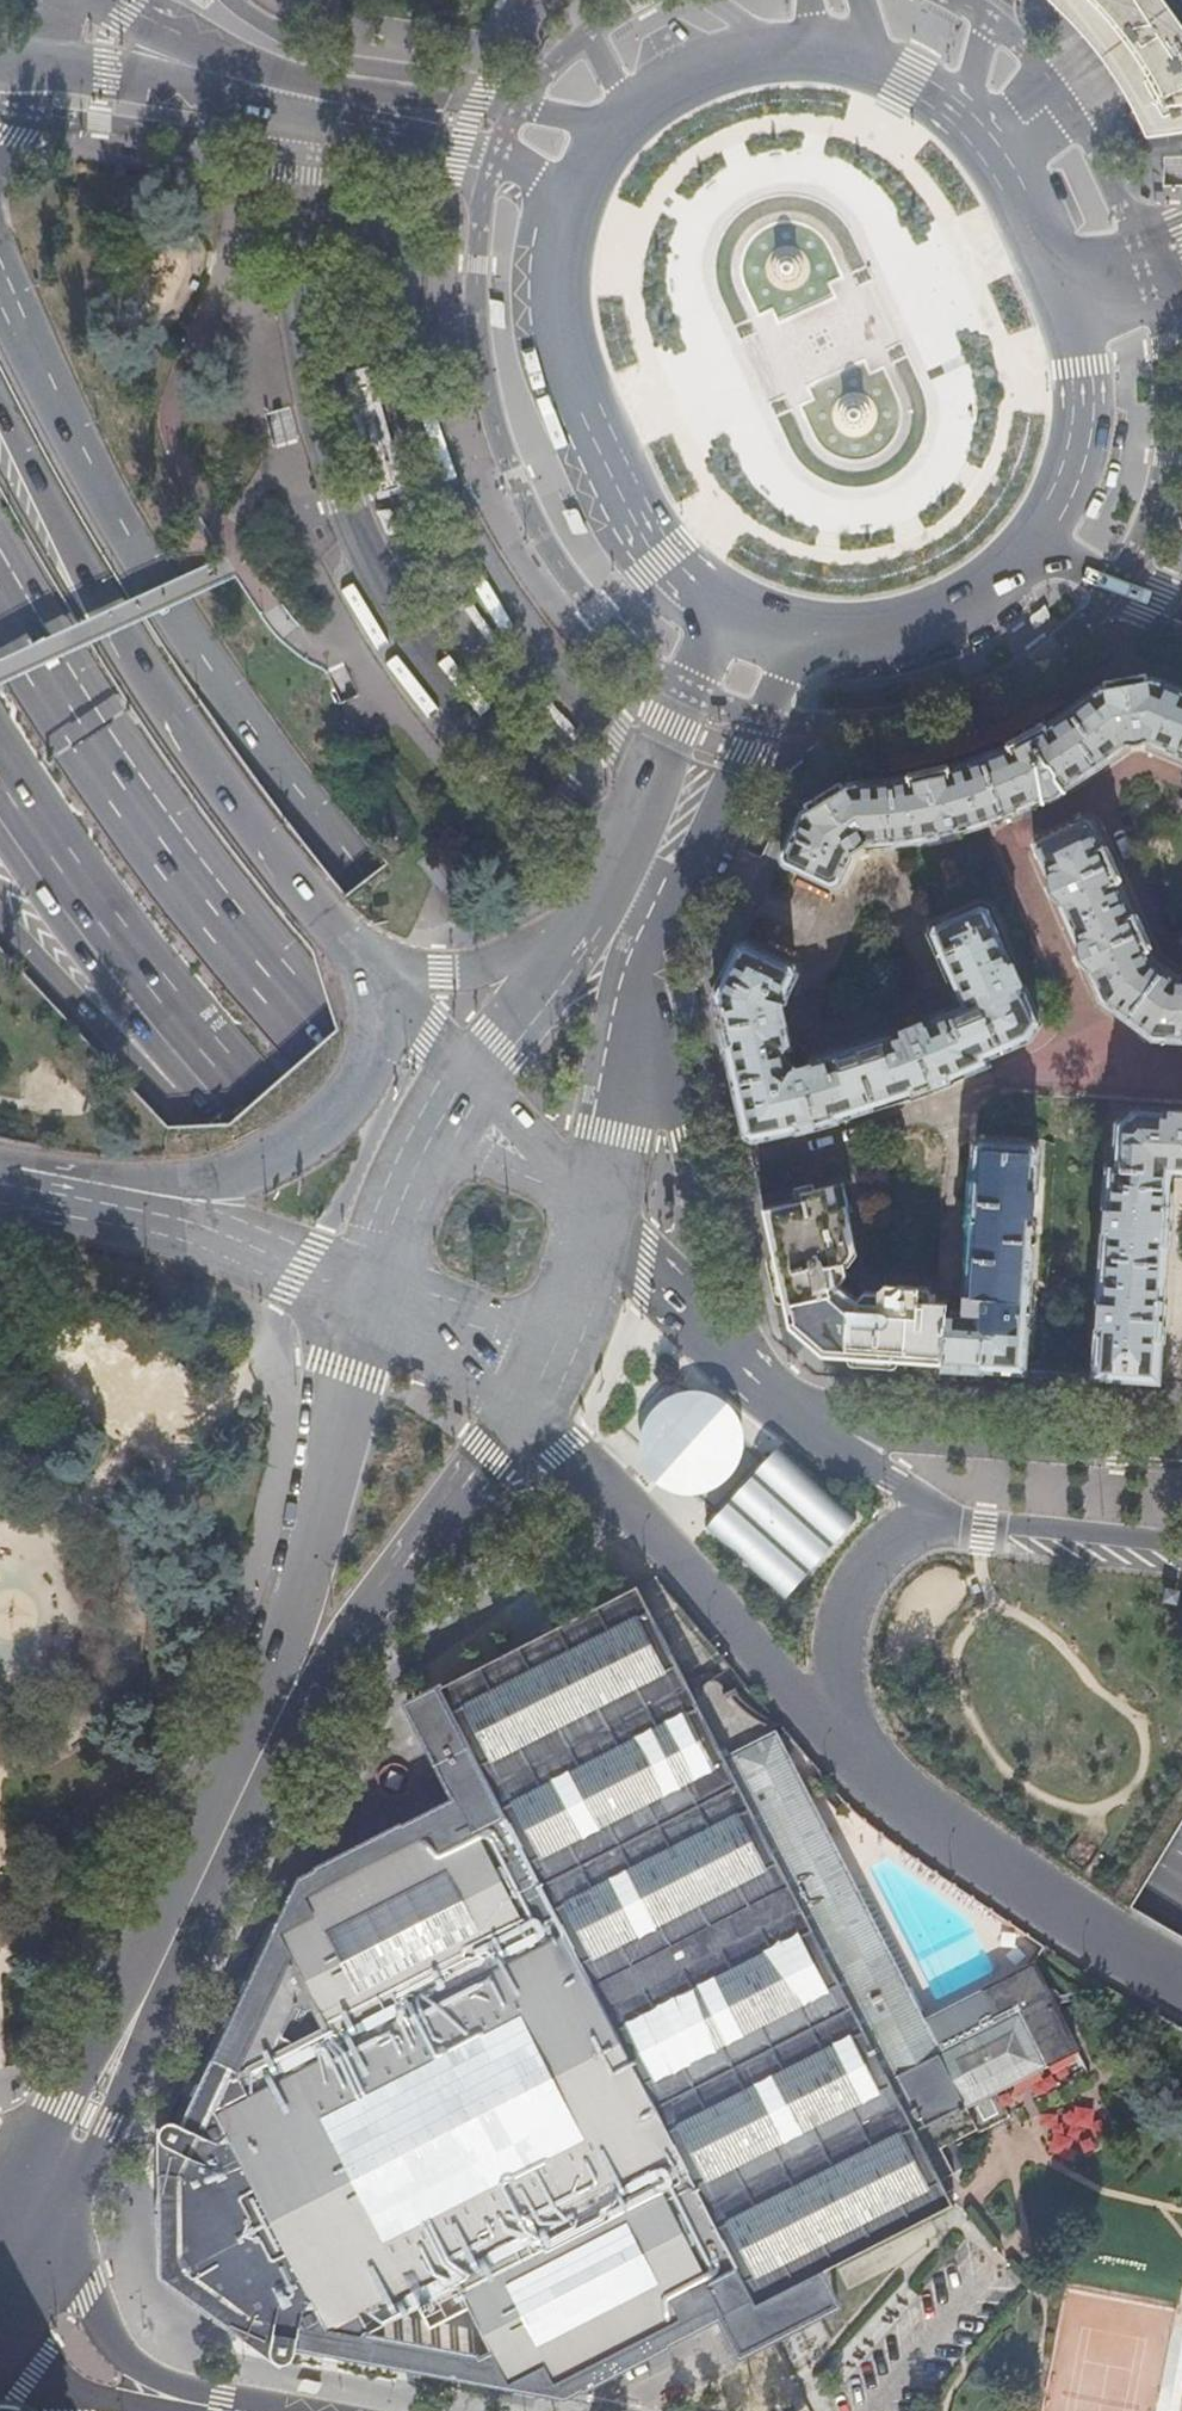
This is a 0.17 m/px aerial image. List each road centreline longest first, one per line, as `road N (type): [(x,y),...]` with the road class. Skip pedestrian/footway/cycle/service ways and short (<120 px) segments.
road 1 (trunk): [(1181,1751),(729,1360),(237,711),(127,537),(0,277)]
road 2 (trunk): [(1181,1757),(841,1546),(670,1406),(316,1044),(144,818),(0,587)]
road 3 (trunk): [(249,1100),(612,1469),(804,1628)]
road 4 (trunk): [(369,972),(199,750),(73,565),(0,434)]
road 5 (trunk): [(804,1628),(1075,1955),(1181,2043)]
road 6 (secondary): [(36,2217),(278,1722)]
road 7 (primary): [(40,61),(208,89),(483,155),(567,190)]
road 8 (primary): [(618,123),(483,99),(353,89),(147,20),(115,0)]
road 9 (trunk): [(16,1183),(224,1176),(304,1135),(346,1099),(371,1050),(369,972)]
road 10 (primary): [(567,190),(545,296),(552,341),(578,411),(637,520),(663,556),(717,601)]
road 11 (trunk): [(804,1628),(1181,1875)]
road 12 (primary): [(733,1370),(656,945)]
road 13 (secondary): [(368,1301),(278,1722)]
road 14 (primary): [(839,1741),(924,1820),(1181,1972)]
road 15 (residential): [(1181,1447),(772,1405)]
road 16 (trunk): [(0,794),(52,878),(249,1100)]
road 17 (primary): [(717,601),(626,855),(564,950)]
road 18 (primary): [(16,1183),(193,1223),(368,1301)]
road 19 (primary): [(656,945),(798,631)]
road 20 (primary): [(619,1499),(839,1741)]
road 21 (trunk): [(0,902),(32,946),(249,1100)]
road 22 (primary): [(948,1518),(881,1545),(853,1581),(834,1633),(839,1741)]
road 23 (primary): [(593,1219),(656,945)]
road 24 (primary): [(798,631),(847,632),(962,605),(999,580),(1031,542)]
road 25 (primary): [(1031,542),(1073,473),(1085,435),(1086,362),(1070,305)]
road 26 (primary): [(463,1083),(420,1152),(368,1301)]
road 27 (trunk): [(1181,1543),(948,1518)]
road 28 (primary): [(1070,305),(1016,177),(958,112)]
road 29 (residential): [(164,2395),(115,2342),(36,2217)]
road 30 (secondary): [(278,1722),(418,1557)]
road 31 (secondary): [(418,1557),(536,1502),(619,1499)]
road 32 (primary): [(948,1518),(772,1405)]
road 33 (primary): [(807,46),(698,68),(618,123)]
road 34 (primary): [(733,1370),(593,1219)]
road 35 (trunk): [(564,950),(443,972),(369,972)]
road 36 (primary): [(521,1400),(593,1219)]
road 37 (primary): [(593,1219),(463,1083)]
road 38 (secondary): [(418,1557),(521,1400)]
road 39 (primary): [(368,1301),(484,1367),(521,1400)]
road 40 (primary): [(564,950),(463,1083)]
road 41 (secondary): [(1031,542),(1181,610)]
road 42 (trunk): [(463,1083),(369,972)]
road 43 (primary): [(521,1400),(619,1499)]

